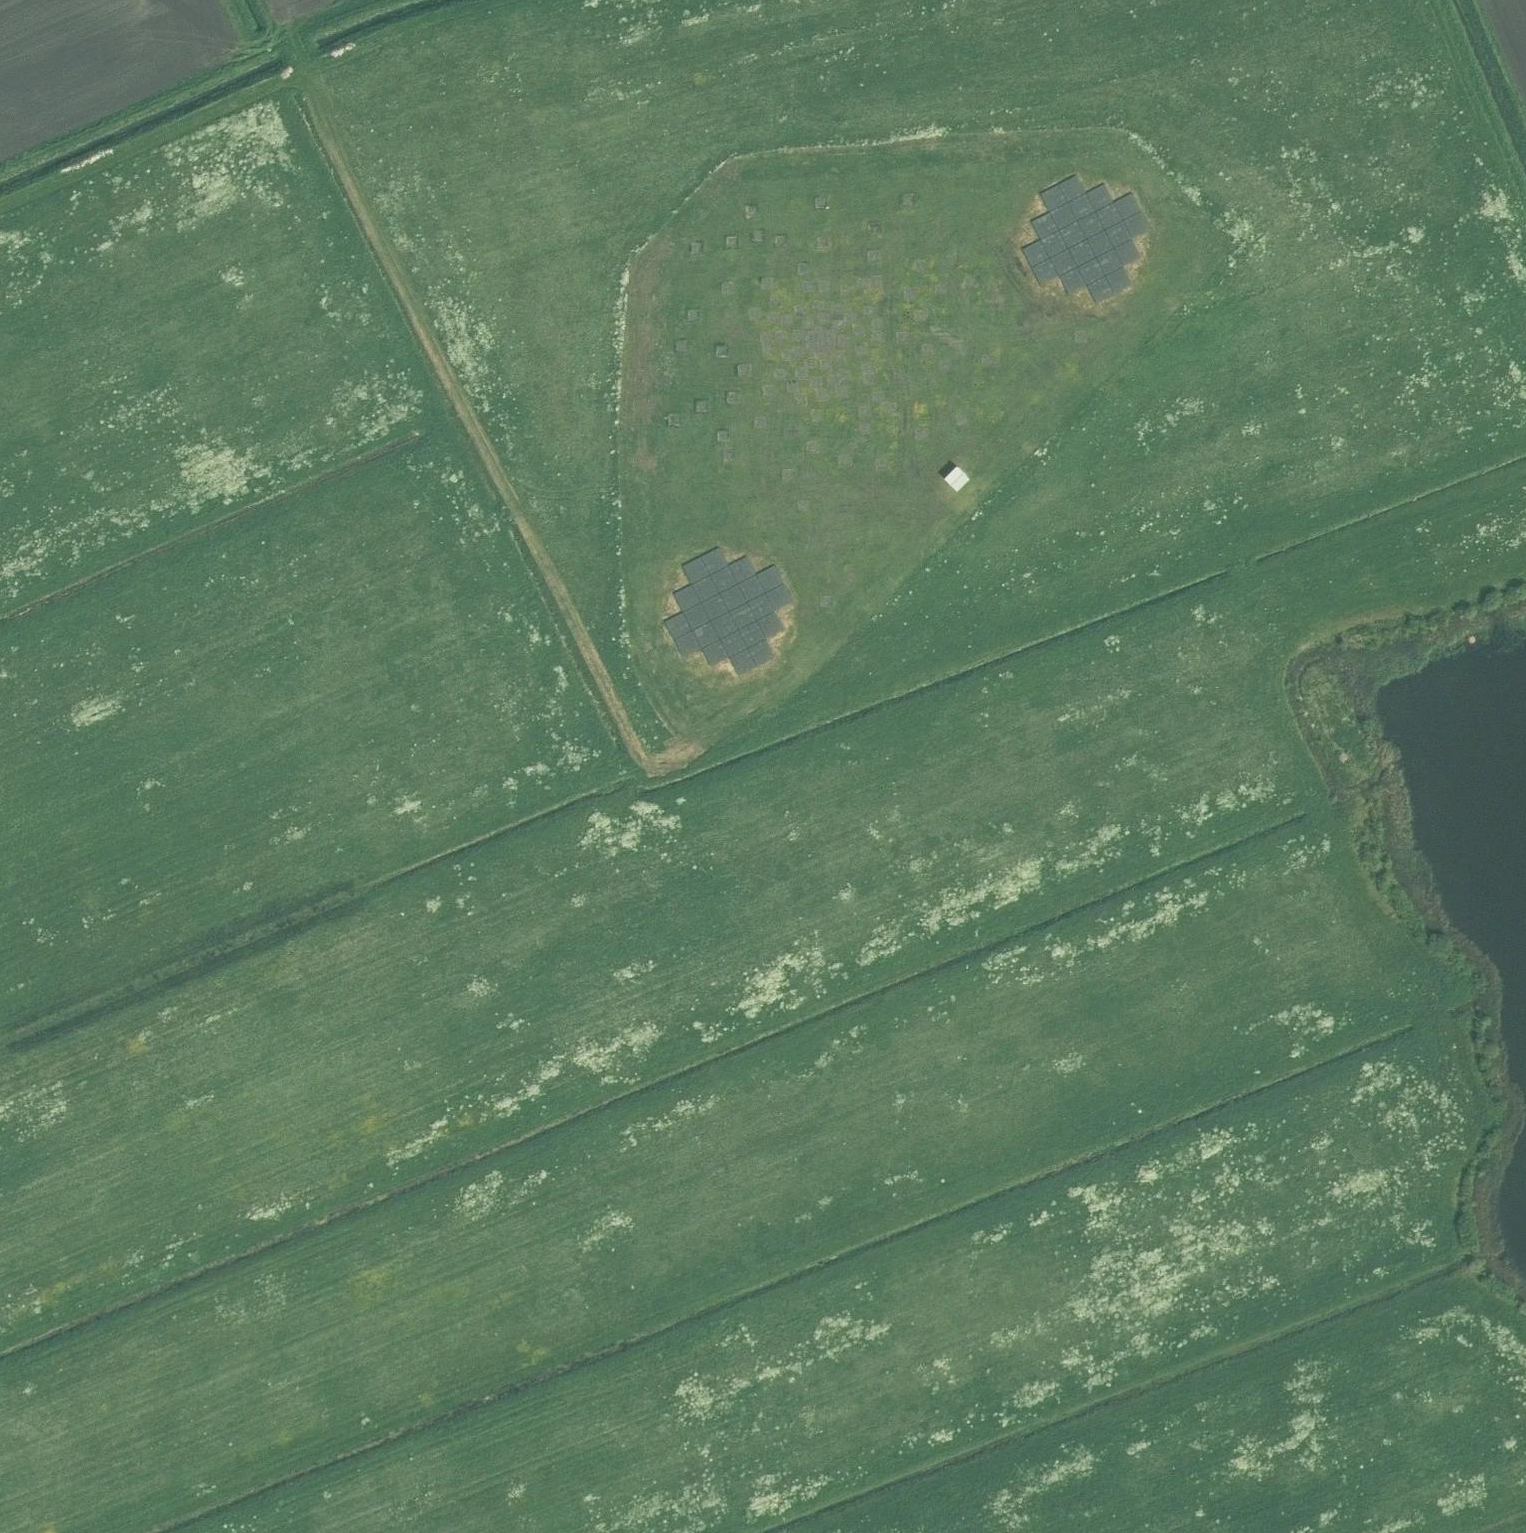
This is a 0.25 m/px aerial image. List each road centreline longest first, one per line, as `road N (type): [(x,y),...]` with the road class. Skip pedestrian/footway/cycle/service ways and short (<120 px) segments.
road 1 (track): [(720,699),(689,688),(655,659),(642,629),(665,260),(676,242),(694,220),(747,192),(821,180),(1065,158),(1113,162),(1149,182),(1175,241),(1162,281),(1034,412),(816,660),(748,701)]
road 2 (track): [(676,242),(497,92),(369,53),(311,64),(0,203)]
road 3 (track): [(311,64),(376,34),(490,0)]

